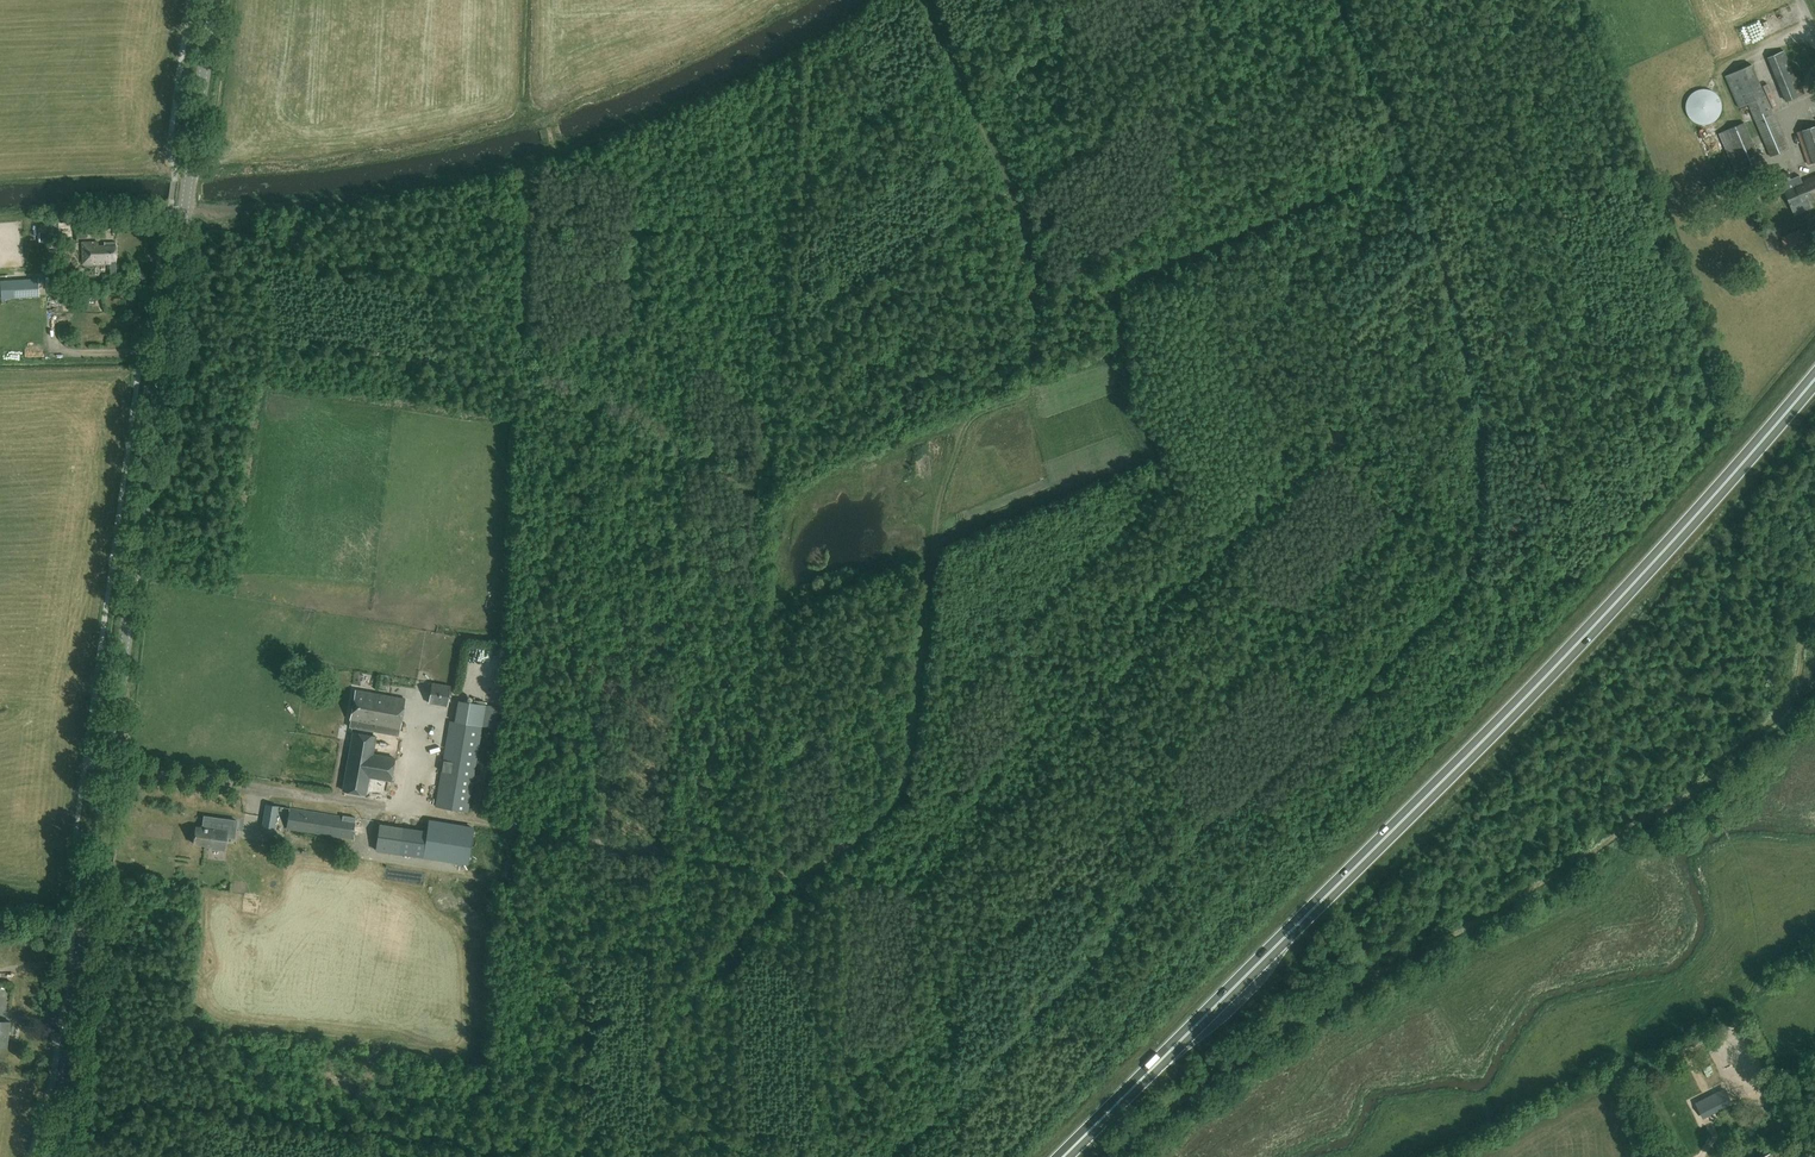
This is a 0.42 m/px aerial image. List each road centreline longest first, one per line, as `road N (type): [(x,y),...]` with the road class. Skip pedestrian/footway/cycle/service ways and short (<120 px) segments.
road 1 (track): [(1340,0),(1437,240),(1476,390),(1483,488),(1465,585),(1330,725),(1198,832),(1131,904),(1112,942),(889,1156)]
road 2 (tertiary): [(54,1156),(212,0)]
road 3 (trunk): [(1064,1156),(1539,685),(1814,379)]
road 4 (track): [(774,500),(1118,357),(1130,339),(1120,298),(1125,285),(1410,167)]
road 5 (track): [(796,874),(874,822),(899,793),(940,502),(970,421)]
road 6 (track): [(528,161),(528,352),(774,500)]
road 7 (track): [(760,1156),(684,1115),(660,1066),(677,1015),(796,874),(741,866)]
road 8 (track): [(1032,390),(1033,258),(1016,196),(929,0)]
road 9 (track): [(528,161),(721,85),(869,0)]
road 10 (track): [(169,210),(395,189),(528,161)]
road 11 (track): [(473,821),(741,866)]
road 12 (track): [(1748,1009),(1801,1156)]

